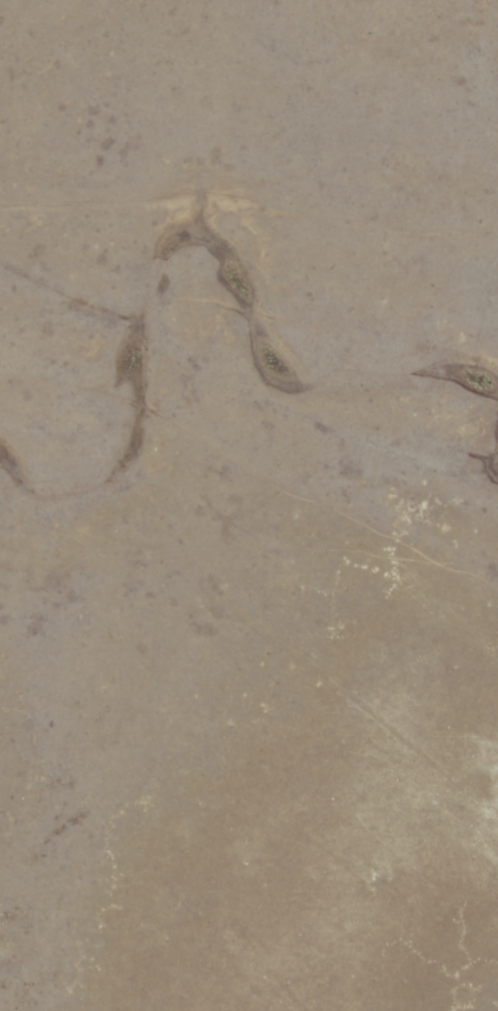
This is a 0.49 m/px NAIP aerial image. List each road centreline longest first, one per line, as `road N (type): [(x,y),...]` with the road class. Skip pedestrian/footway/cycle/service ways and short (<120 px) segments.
road 1 (residential): [(497,102),(311,0)]

